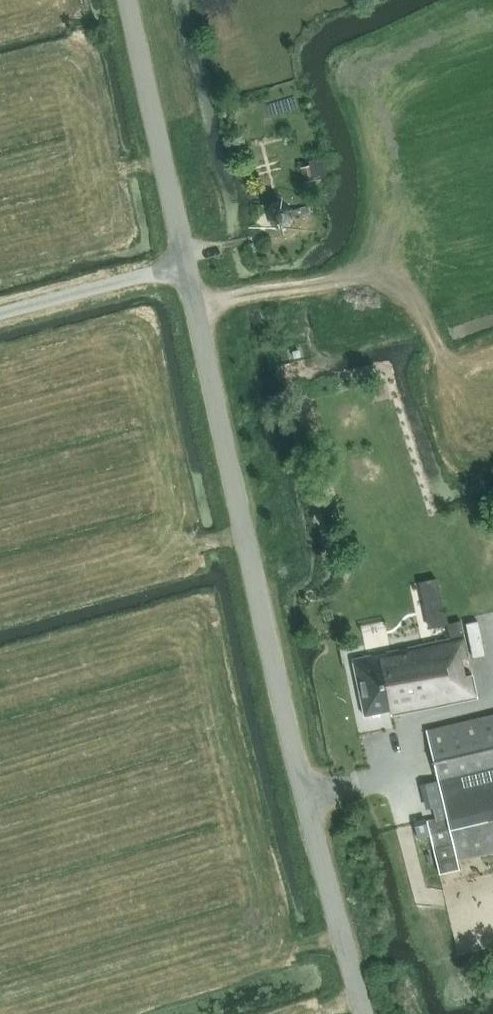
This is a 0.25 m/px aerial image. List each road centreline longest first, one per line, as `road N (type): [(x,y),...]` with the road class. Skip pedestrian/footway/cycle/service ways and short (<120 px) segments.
road 1 (tertiary): [(365,1013),(266,630),(128,0)]
road 2 (track): [(196,308),(255,293),(370,283),(411,305),(443,358)]
road 3 (track): [(492,705),(412,723),(423,769)]

